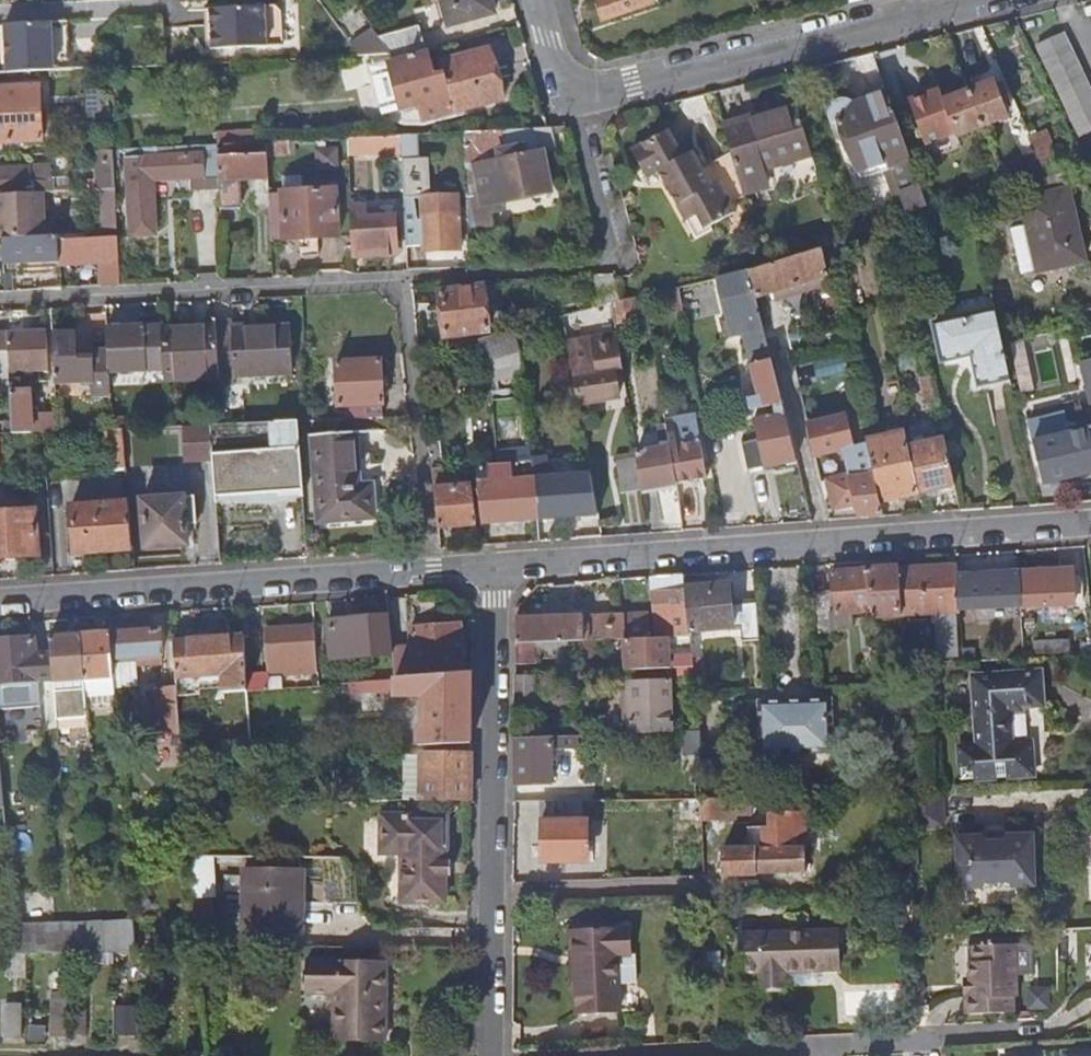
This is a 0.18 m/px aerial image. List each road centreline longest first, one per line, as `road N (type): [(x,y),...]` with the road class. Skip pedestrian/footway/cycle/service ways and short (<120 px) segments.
road 1 (residential): [(494,565),(1090,519)]
road 2 (residential): [(0,599),(494,565)]
road 3 (residential): [(494,565),(492,1055)]
road 4 (residential): [(581,89),(633,85),(968,0)]

